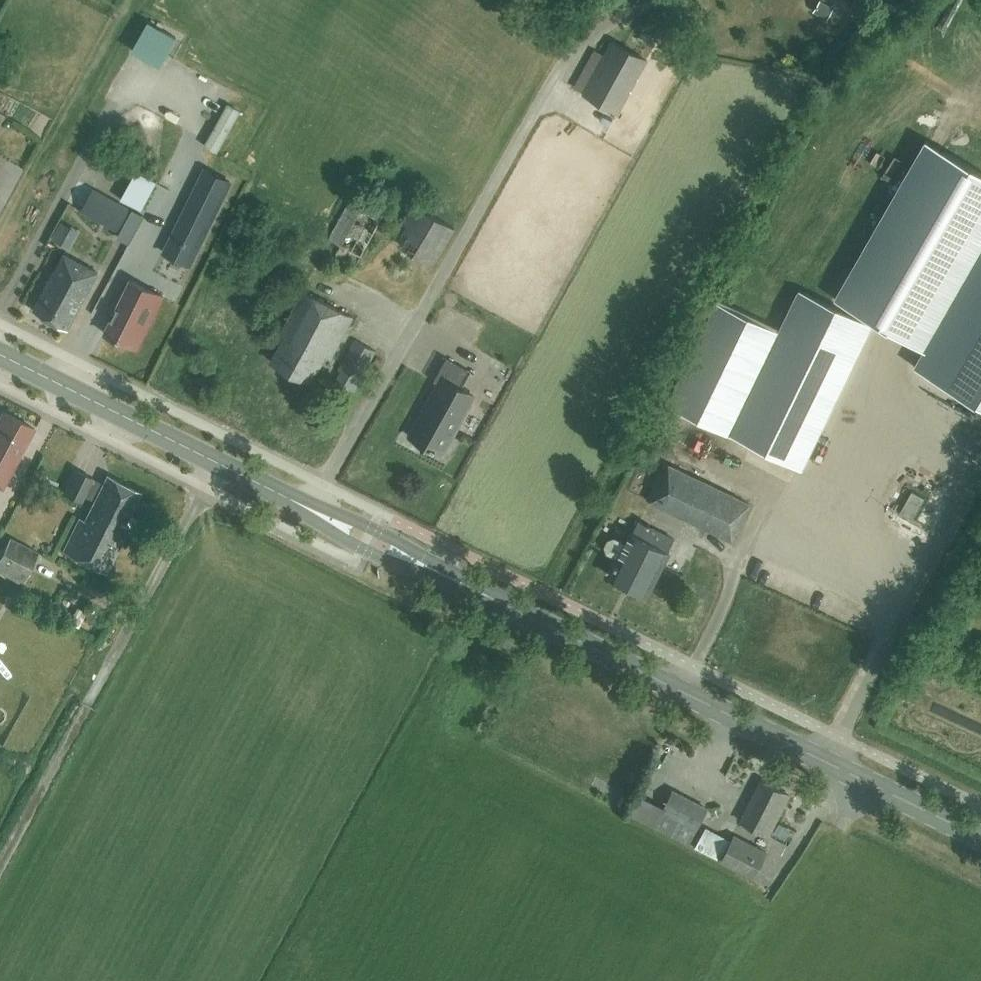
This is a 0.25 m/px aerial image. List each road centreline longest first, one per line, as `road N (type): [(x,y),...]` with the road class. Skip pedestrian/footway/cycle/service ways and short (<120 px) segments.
road 1 (secondary): [(980,839),(310,511)]
road 2 (residential): [(310,511),(561,68),(605,27),(652,0)]
road 3 (unclassified): [(88,705),(220,465)]
road 4 (secondary): [(220,465),(0,355)]
road 5 (track): [(23,190),(128,0)]
road 6 (track): [(0,865),(88,705)]

